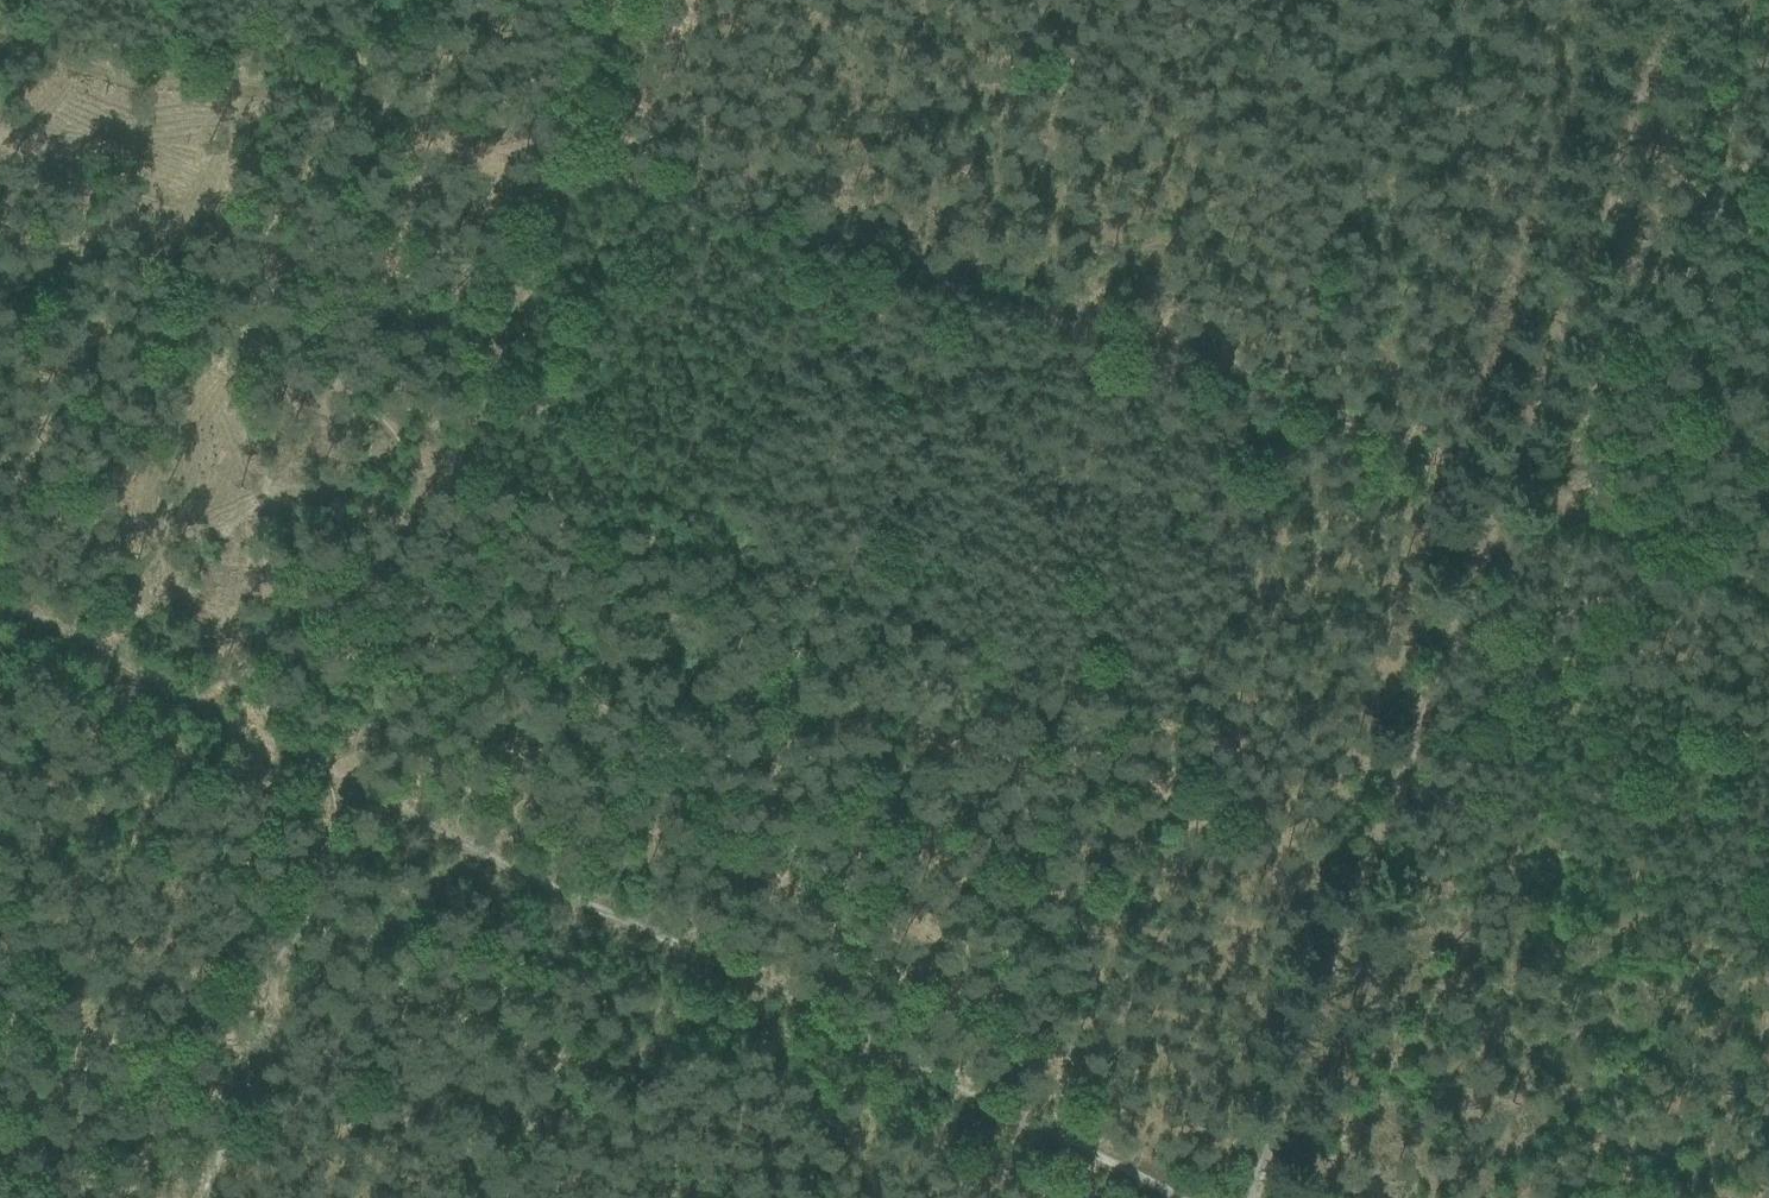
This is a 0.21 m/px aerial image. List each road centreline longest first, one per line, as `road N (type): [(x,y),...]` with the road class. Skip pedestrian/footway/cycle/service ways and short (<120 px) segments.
road 1 (track): [(1181,1197),(347,783),(623,0)]
road 2 (track): [(1255,1197),(1693,0)]

